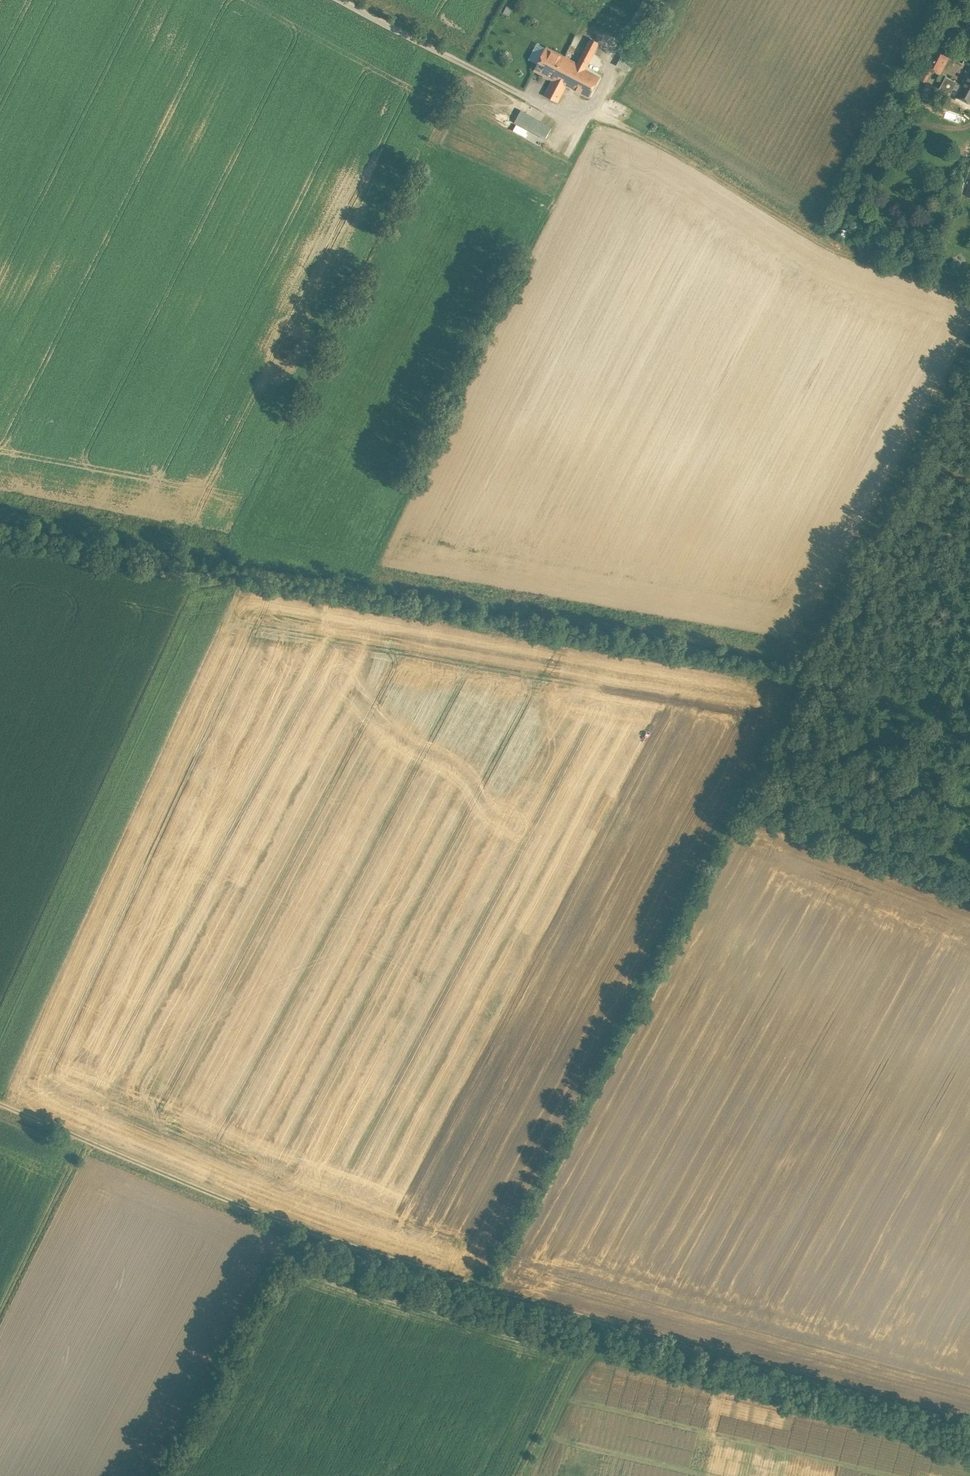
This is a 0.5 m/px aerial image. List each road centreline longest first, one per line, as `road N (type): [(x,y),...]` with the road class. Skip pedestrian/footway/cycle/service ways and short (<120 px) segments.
road 1 (track): [(0,1101),(214,1194),(547,1309),(969,1421)]
road 2 (track): [(969,294),(817,239),(706,168),(586,108)]
road 3 (track): [(586,108),(565,109),(520,92),(348,0)]

